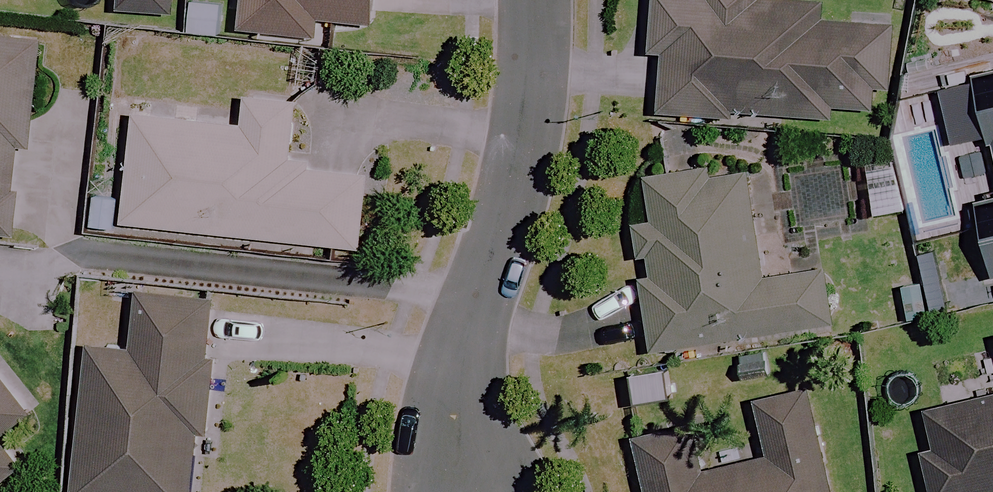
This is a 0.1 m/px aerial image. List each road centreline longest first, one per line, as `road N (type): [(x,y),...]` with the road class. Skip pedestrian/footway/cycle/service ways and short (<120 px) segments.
road 1 (residential): [(456,491),(441,433),(453,334),(521,83),(517,0)]

